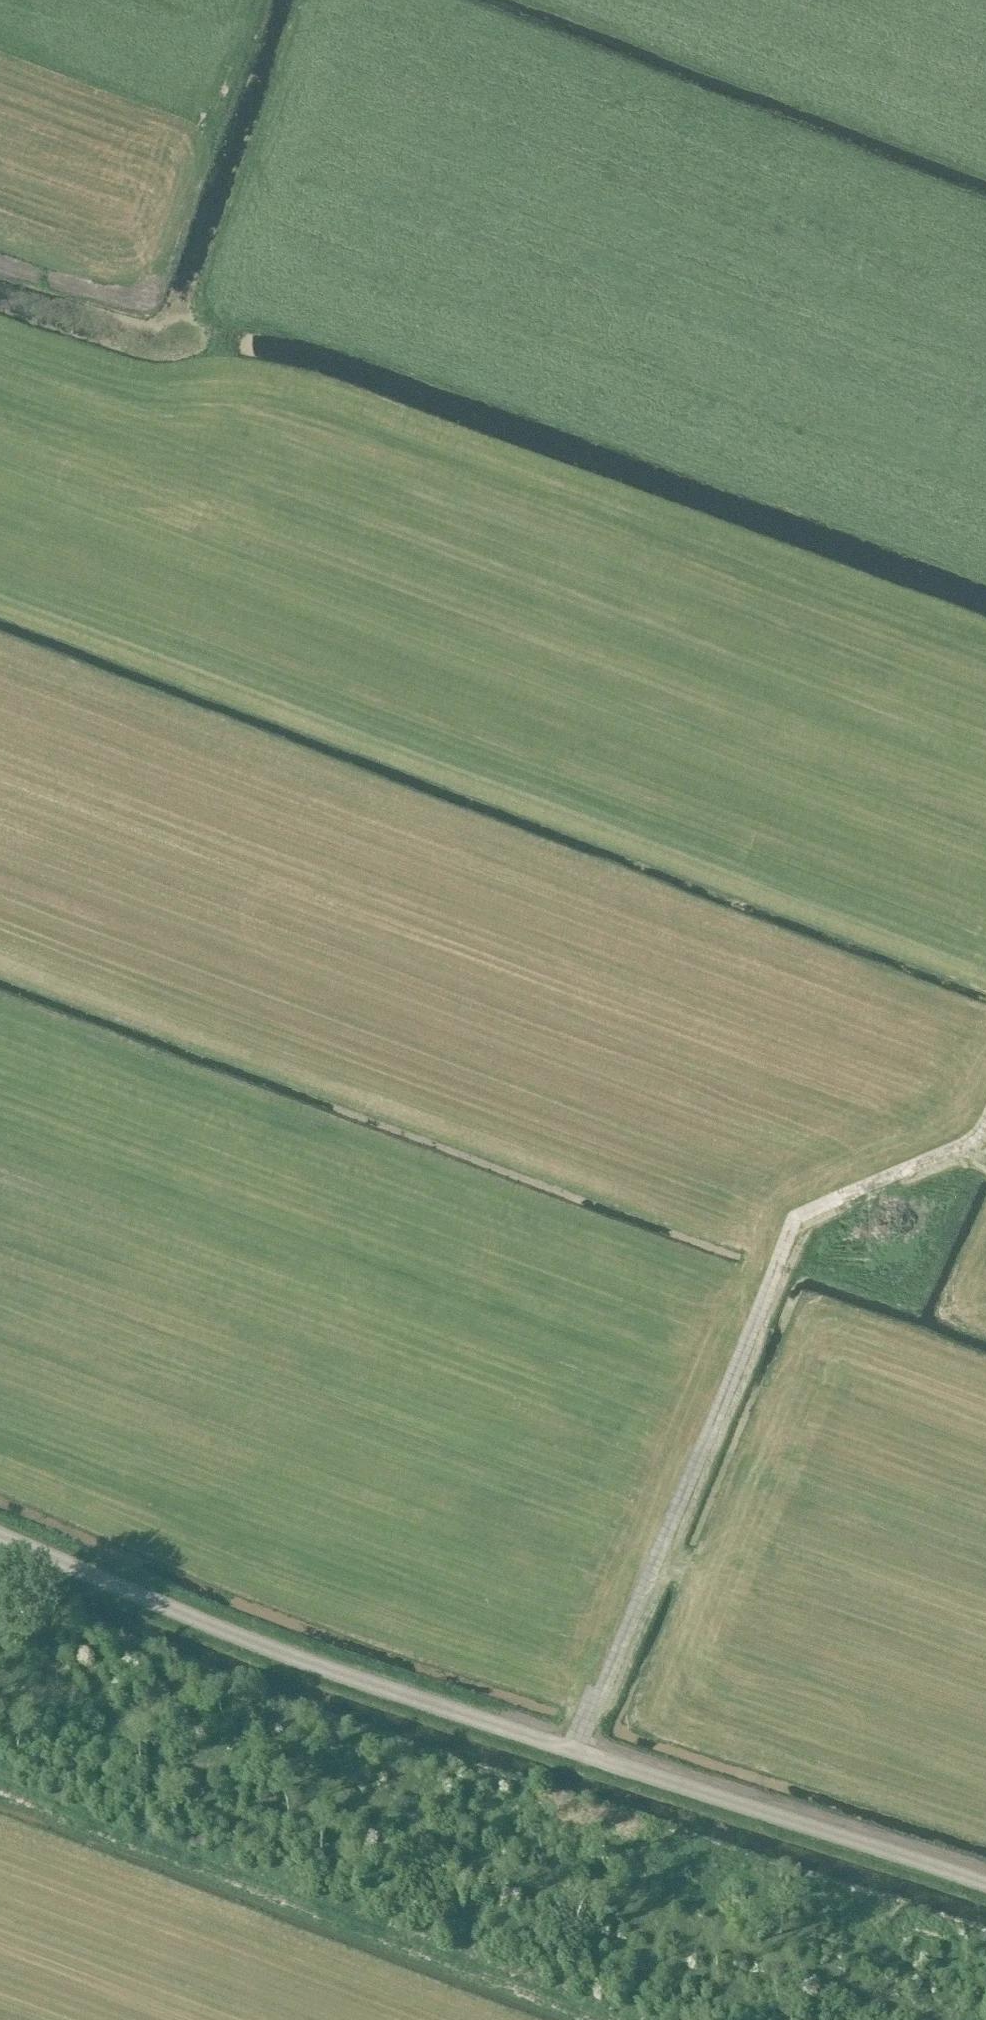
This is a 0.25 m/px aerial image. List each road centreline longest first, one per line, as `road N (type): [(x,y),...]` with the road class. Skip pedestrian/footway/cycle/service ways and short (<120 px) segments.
road 1 (unclassified): [(985,1888),(178,1614),(0,1532)]

